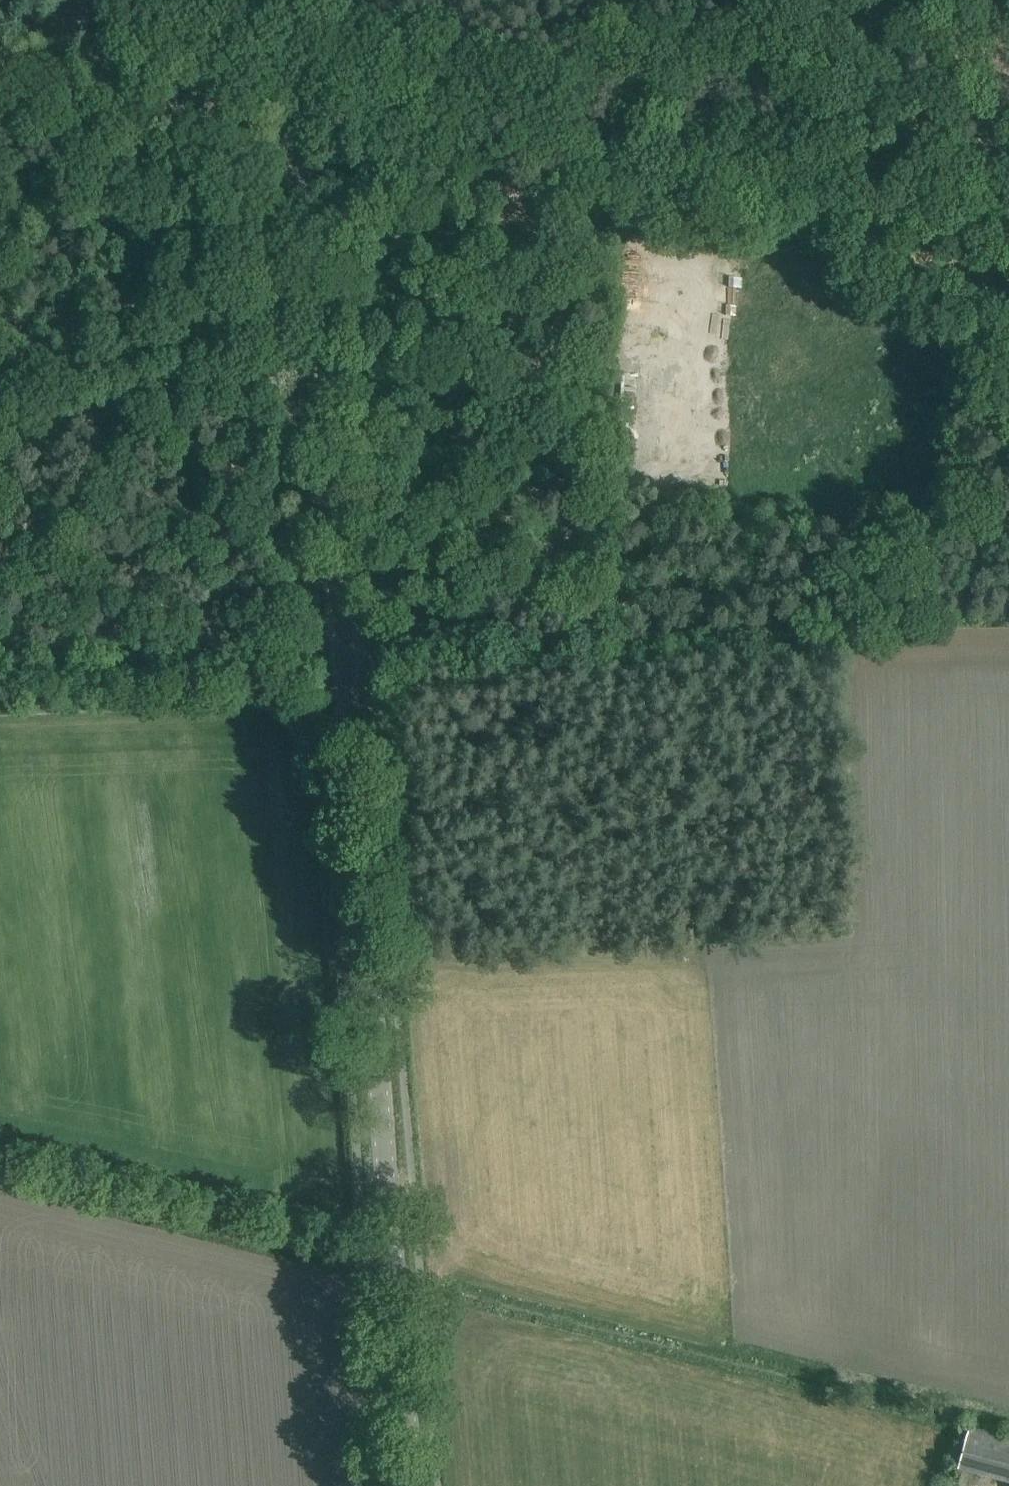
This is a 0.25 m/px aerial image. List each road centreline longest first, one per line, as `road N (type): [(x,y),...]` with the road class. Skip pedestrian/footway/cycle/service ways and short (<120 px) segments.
road 1 (unclassified): [(414,1485),(287,0)]
road 2 (track): [(95,89),(272,148),(300,147)]

